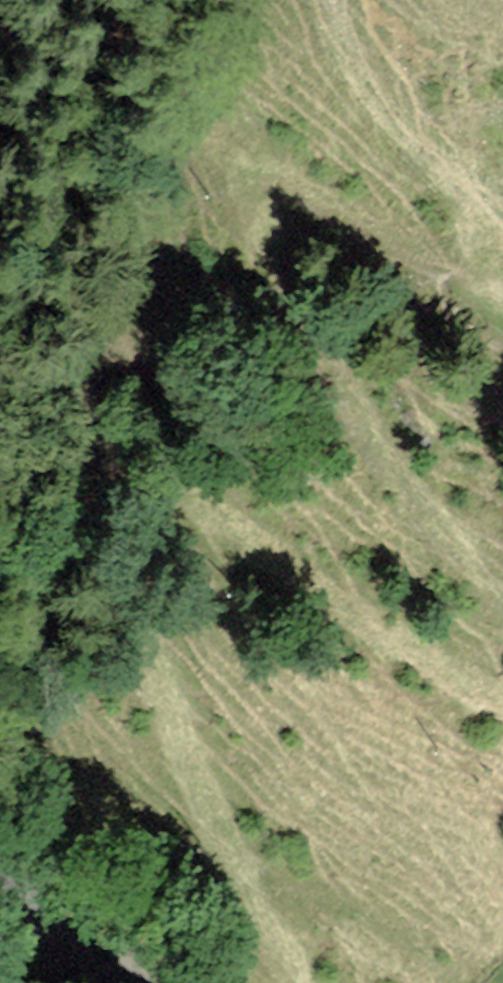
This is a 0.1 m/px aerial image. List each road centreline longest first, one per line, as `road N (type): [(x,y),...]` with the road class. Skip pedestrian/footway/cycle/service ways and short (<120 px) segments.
road 1 (track): [(502,708),(111,404),(79,417),(200,772),(314,982)]
road 2 (track): [(502,286),(261,160),(255,194),(334,347),(502,608)]
road 3 (unclassified): [(0,859),(125,982)]

